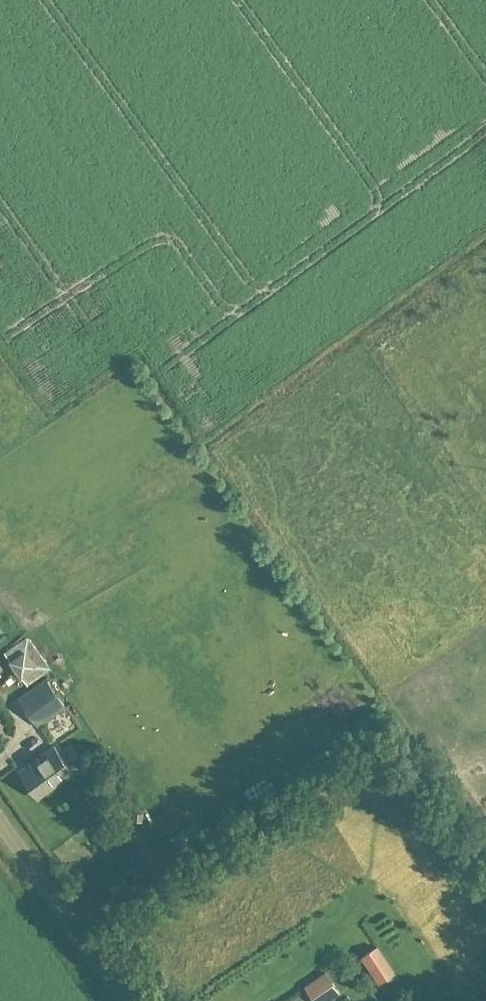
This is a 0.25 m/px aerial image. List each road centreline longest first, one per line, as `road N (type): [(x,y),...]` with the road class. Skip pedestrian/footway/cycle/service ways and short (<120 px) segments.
road 1 (unclassified): [(115,1000),(0,849)]

